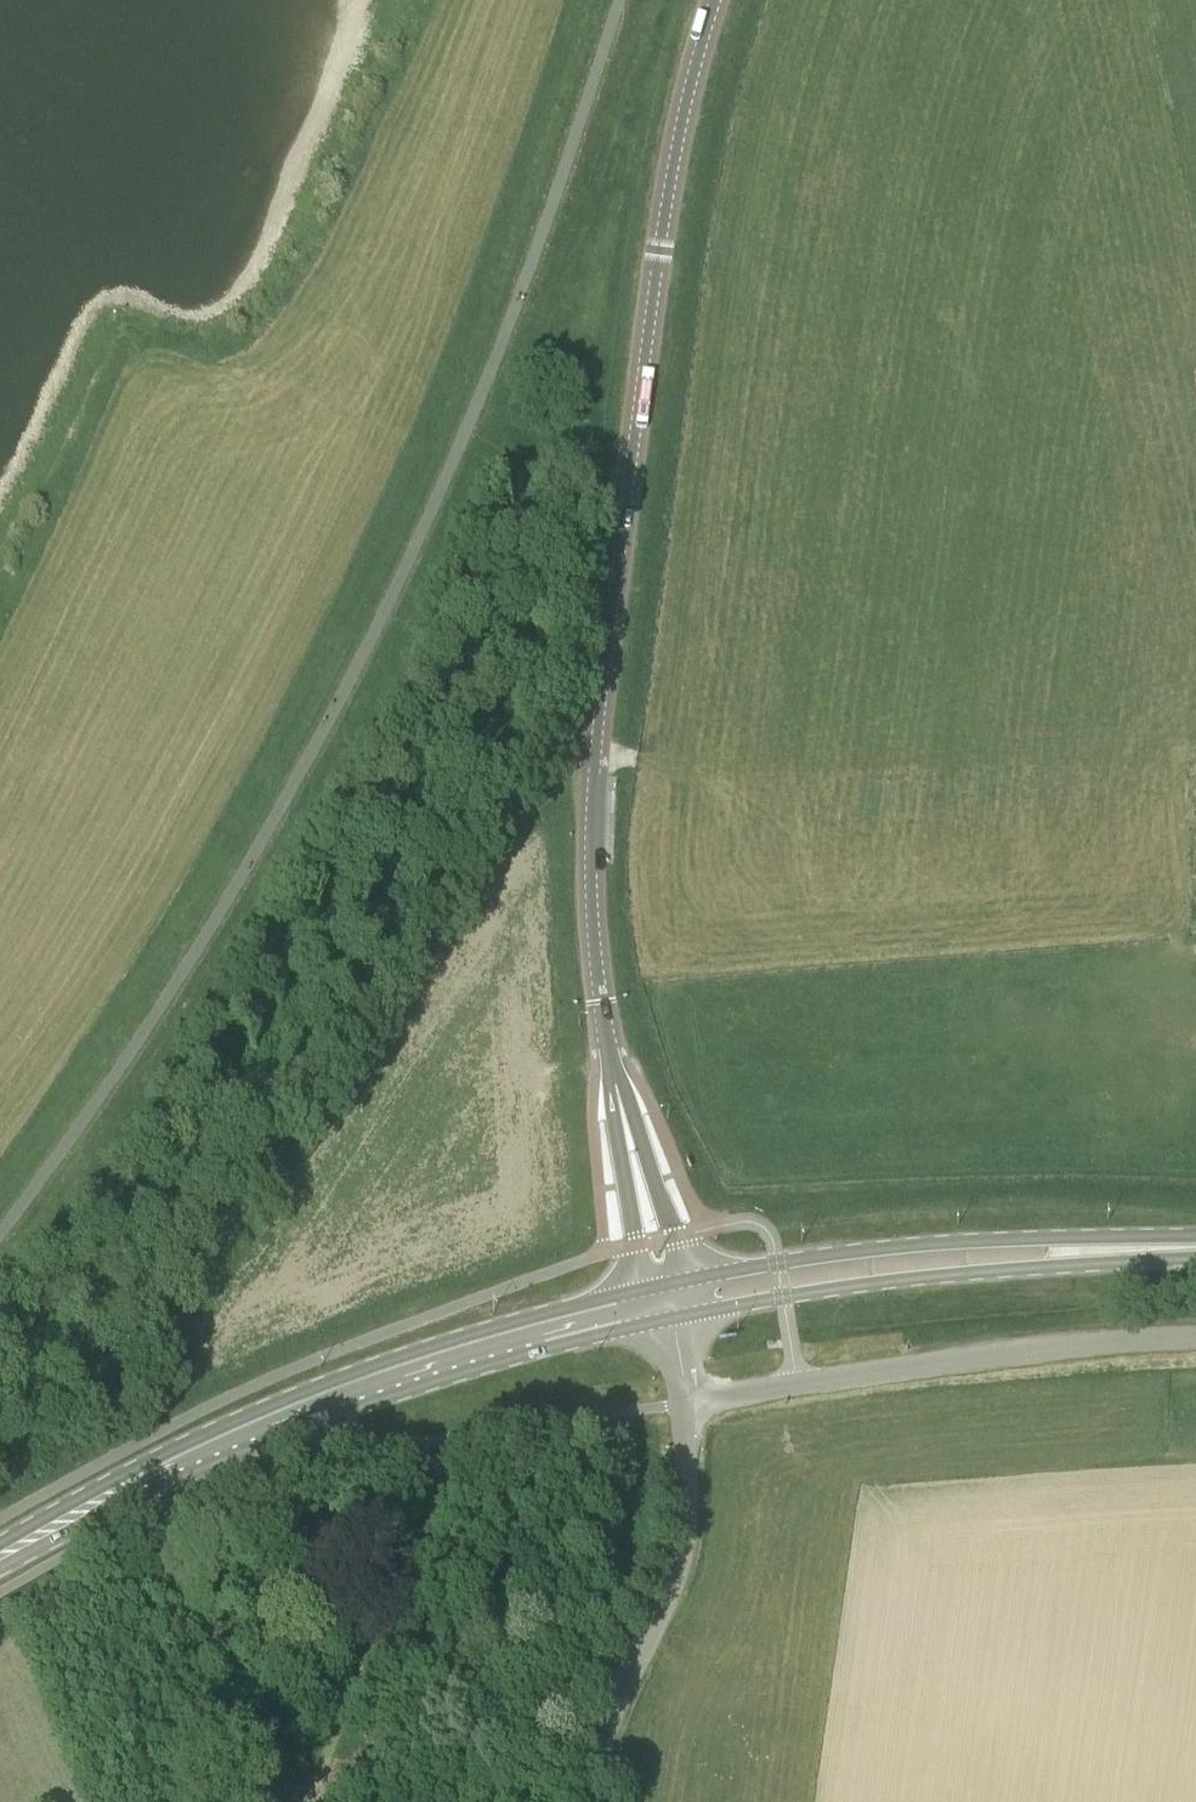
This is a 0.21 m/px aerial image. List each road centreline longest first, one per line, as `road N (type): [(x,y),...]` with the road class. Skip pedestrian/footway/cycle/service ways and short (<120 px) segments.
road 1 (tertiary): [(666,1294),(603,1012),(591,901),(594,720),(667,164),(713,0)]
road 2 (primary): [(0,1561),(163,1468),(288,1411),(496,1334),(666,1294)]
road 3 (primary): [(666,1294),(779,1274),(1195,1244)]
road 4 (unclassified): [(684,1403),(1087,1342),(1195,1340)]
road 5 (unclassified): [(590,1801),(599,1748),(680,1561),(688,1519),(684,1403)]

